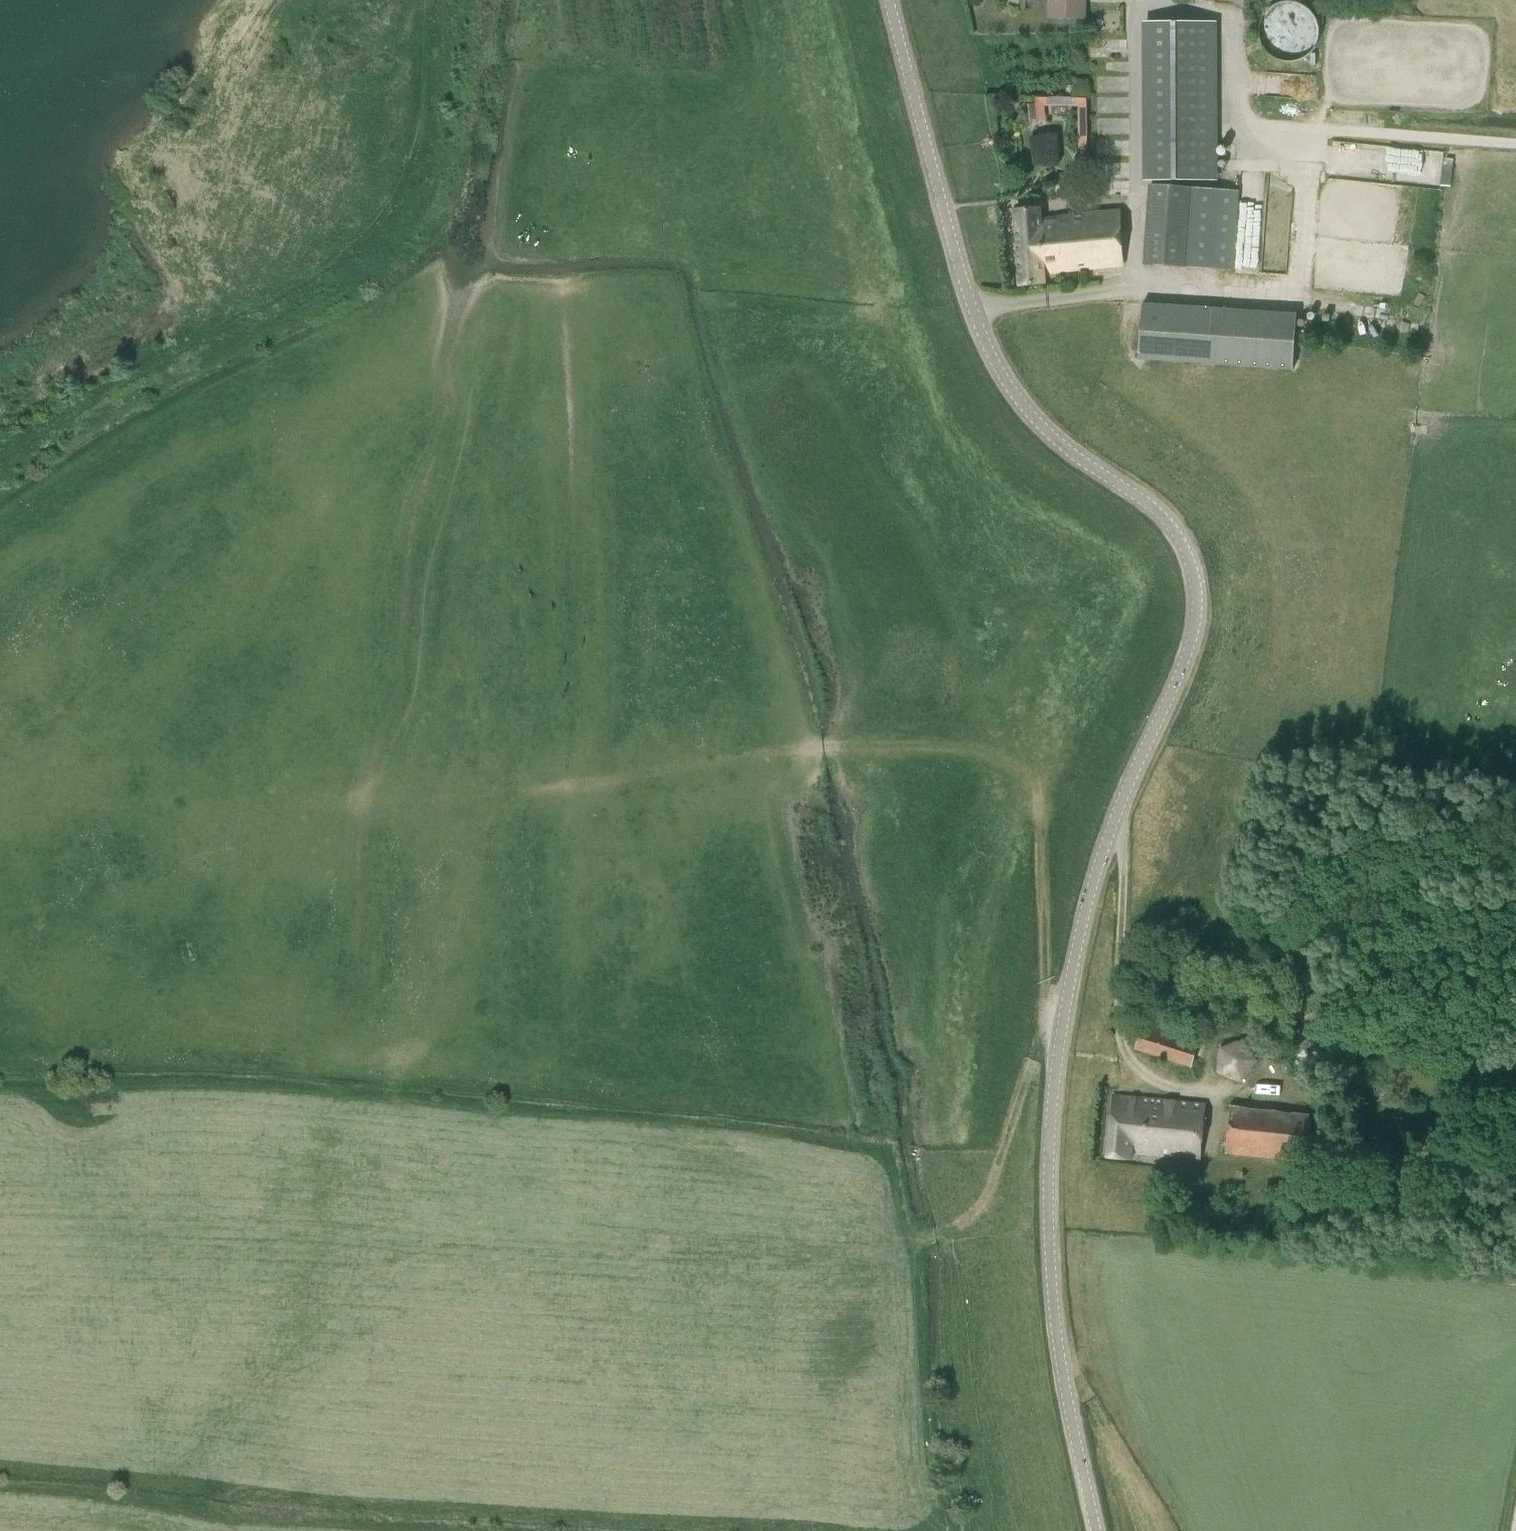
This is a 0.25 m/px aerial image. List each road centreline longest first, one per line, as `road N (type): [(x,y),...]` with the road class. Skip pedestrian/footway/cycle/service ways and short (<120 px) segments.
road 1 (unclassified): [(884,0),(959,284),(993,370),(1022,416),(1157,519),(1190,577),(1188,641),(1089,885),(1047,1131),(1047,1277),(1092,1530)]

